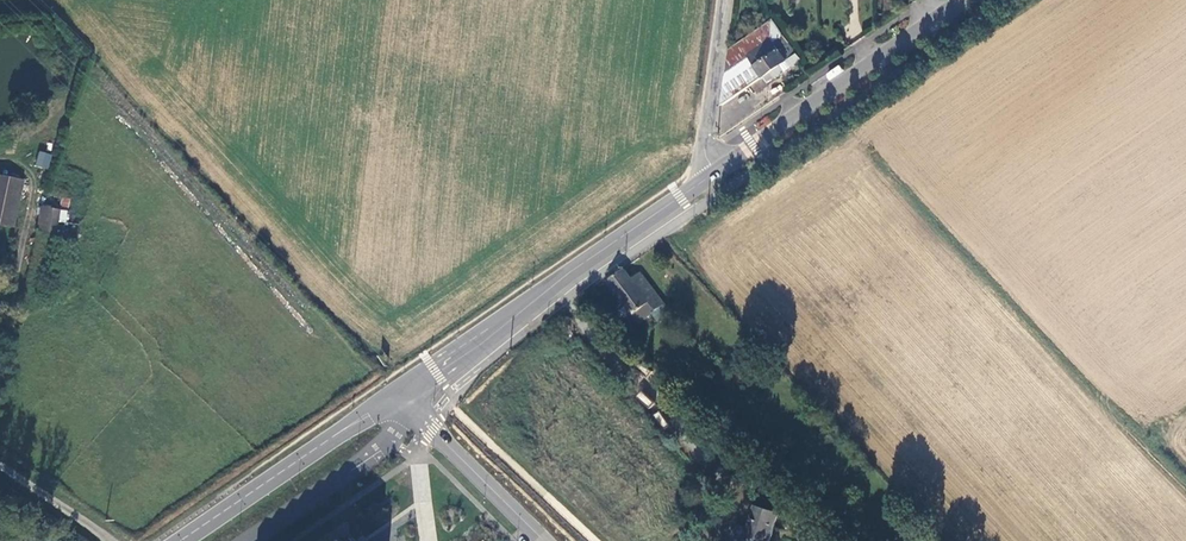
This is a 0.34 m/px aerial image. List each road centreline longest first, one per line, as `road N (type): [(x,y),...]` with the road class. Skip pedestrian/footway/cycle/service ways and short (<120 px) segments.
road 1 (secondary): [(716,168),(400,390)]
road 2 (secondary): [(959,0),(716,168)]
road 3 (secondary): [(400,390),(177,540)]
road 4 (unclassified): [(545,540),(400,390)]
road 5 (unclassified): [(722,0),(707,119),(706,154),(716,168)]

